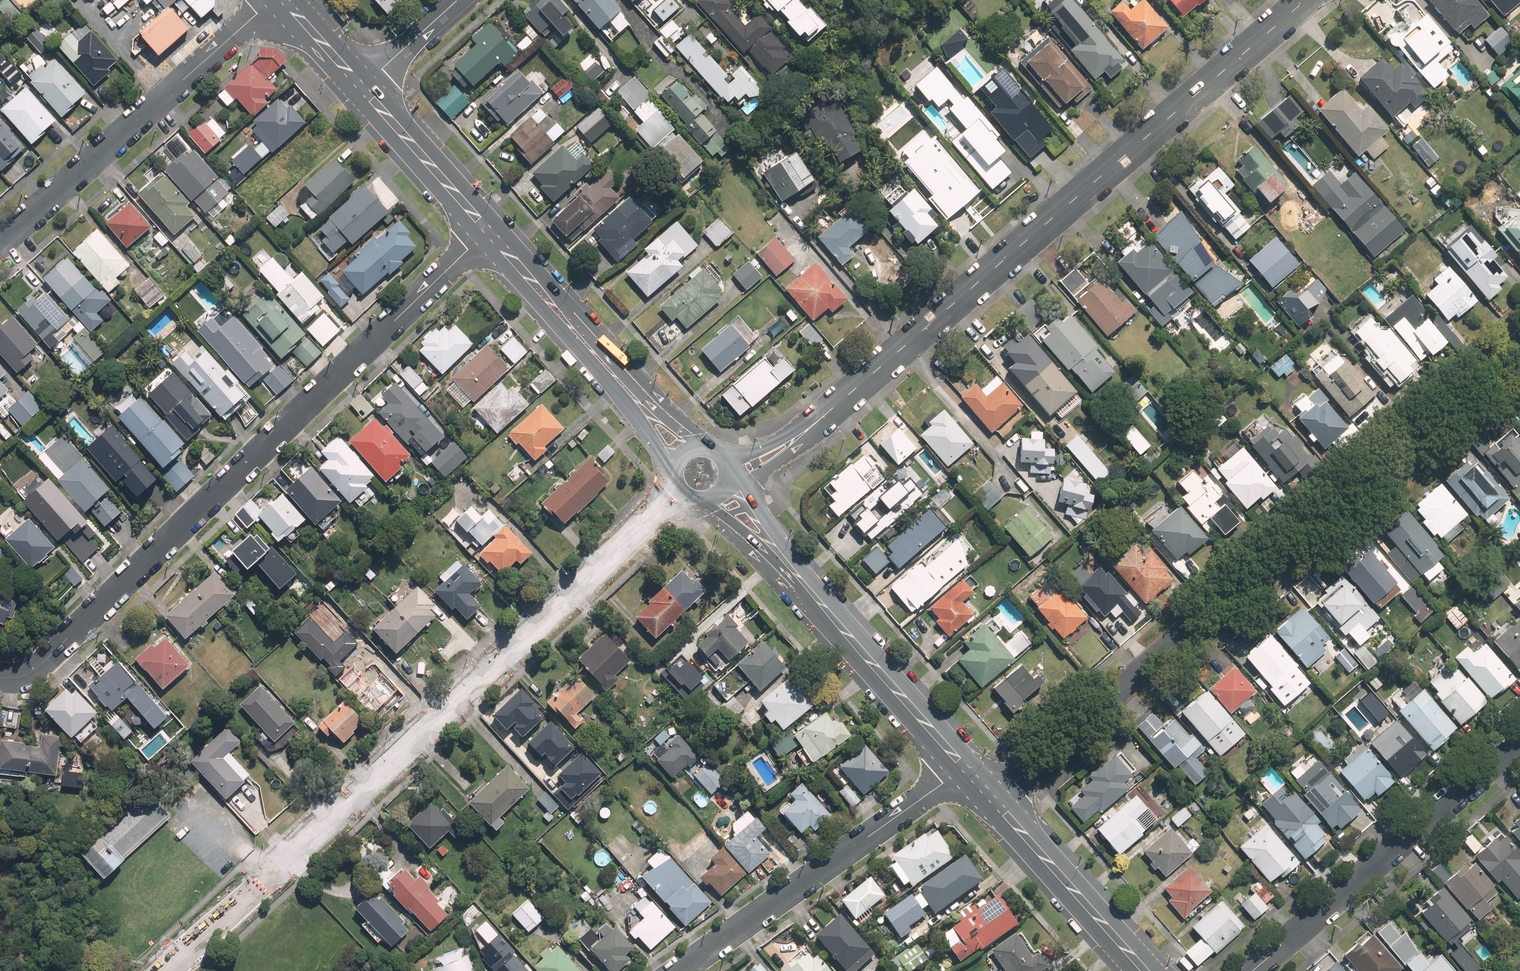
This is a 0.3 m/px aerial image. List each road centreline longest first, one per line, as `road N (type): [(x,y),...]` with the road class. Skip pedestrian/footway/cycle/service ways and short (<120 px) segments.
road 1 (residential): [(978,784),(1021,777),(1519,344)]
road 2 (residential): [(487,230),(47,658),(20,675),(0,675)]
road 3 (secondary): [(636,533),(166,970)]
road 4 (tertiary): [(1305,0),(819,419)]
road 5 (residential): [(0,243),(271,0)]
road 6 (residential): [(978,784),(935,789),(678,970)]
road 7 (residential): [(1254,970),(1519,742)]
road 8 (secondary): [(978,784),(804,585)]
road 9 (secondary): [(1145,970),(978,784)]
road 10 (secondary): [(630,393),(487,230)]
road 11 (secondary): [(487,230),(362,86)]
road 12 (residential): [(457,0),(362,86)]
road 13 (secondary): [(804,585),(706,504)]
road 14 (secondary): [(729,487),(778,538),(804,585)]

